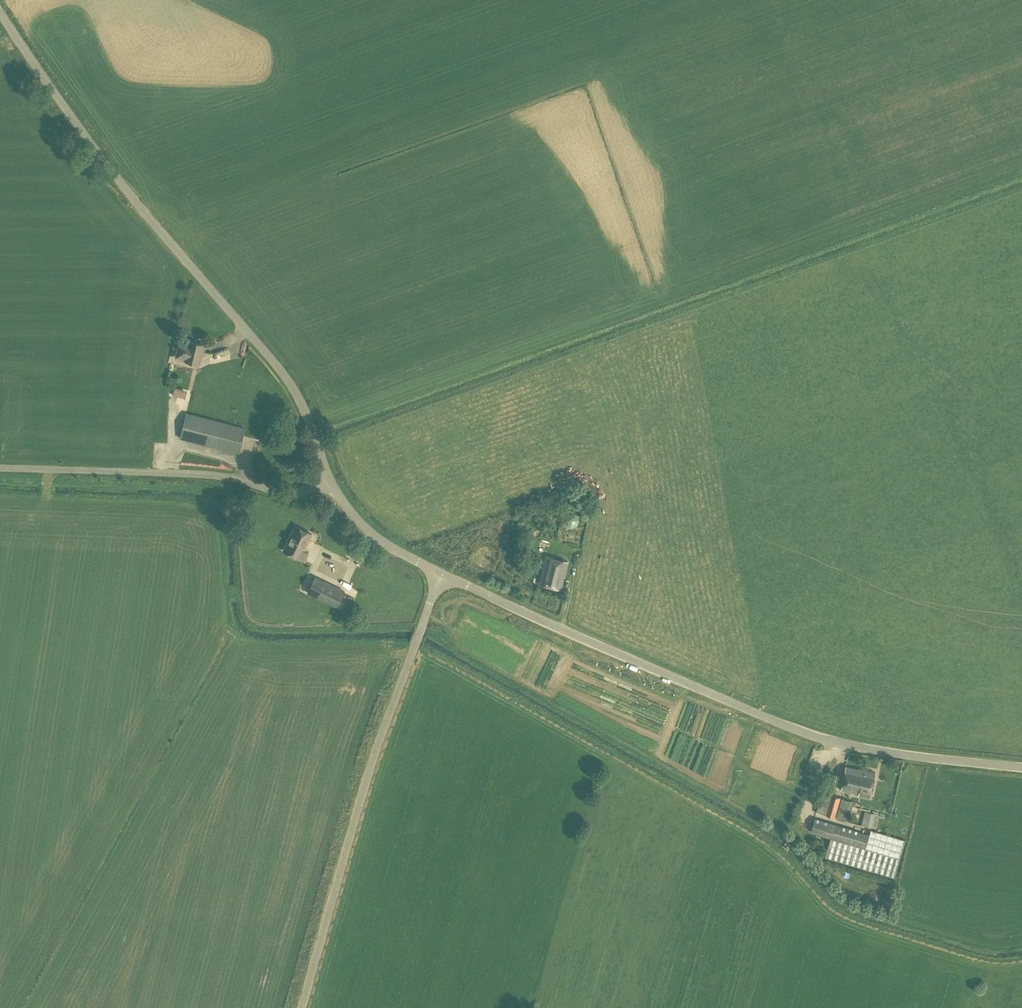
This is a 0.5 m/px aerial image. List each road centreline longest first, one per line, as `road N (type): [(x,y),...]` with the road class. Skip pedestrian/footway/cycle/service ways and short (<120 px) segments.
road 1 (unclassified): [(1021,769),(819,741),(441,574)]
road 2 (unclassified): [(328,480),(290,383),(154,225),(0,11)]
road 3 (unclassified): [(303,1007),(378,742),(441,574)]
road 4 (unclassified): [(0,467),(213,474),(292,494),(328,480)]
road 5 (unclassified): [(441,574),(365,528),(328,480)]

